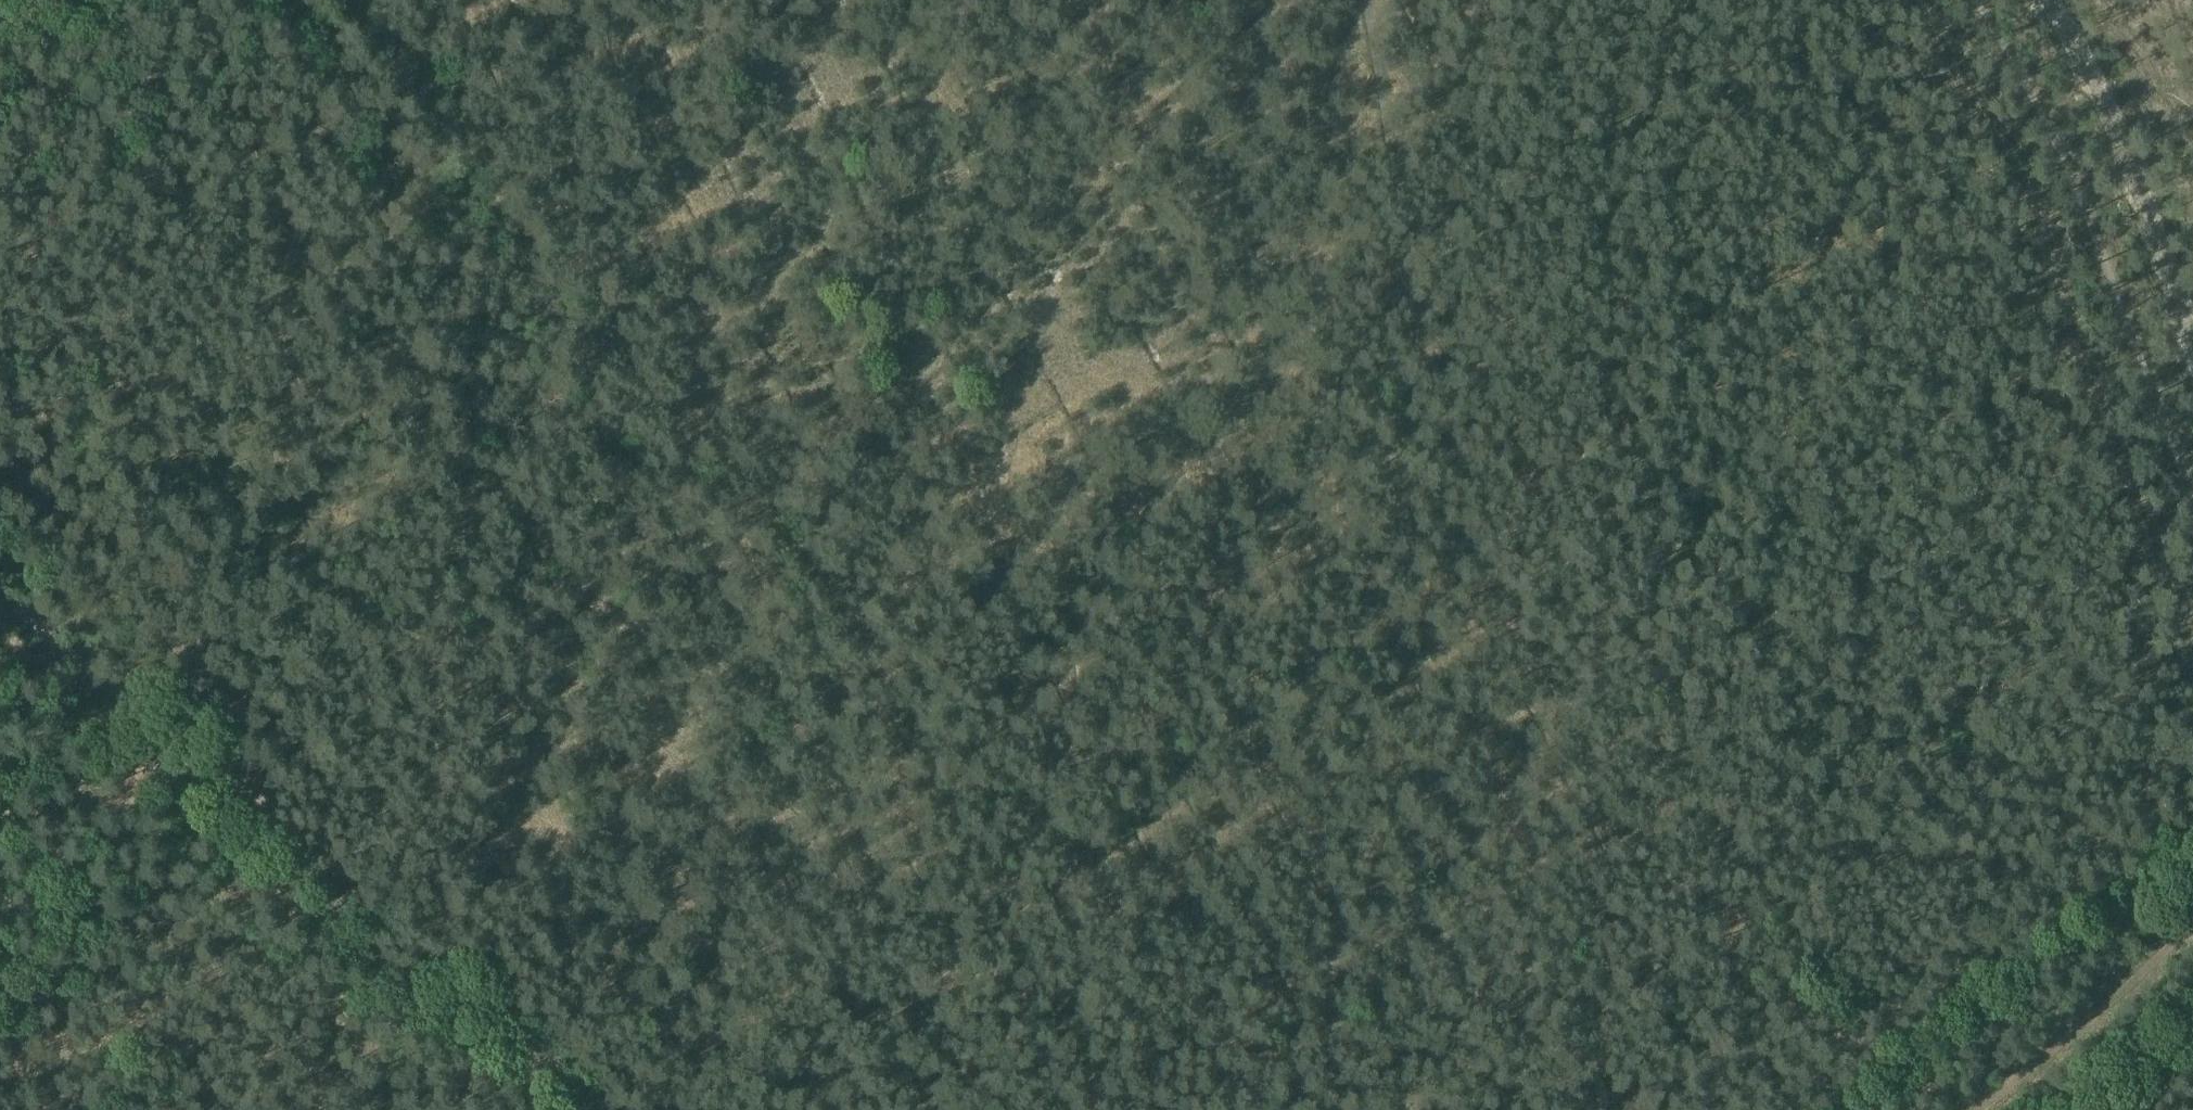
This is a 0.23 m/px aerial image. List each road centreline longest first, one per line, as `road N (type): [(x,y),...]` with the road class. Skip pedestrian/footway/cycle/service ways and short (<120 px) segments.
road 1 (track): [(620,1109),(350,890),(179,705),(0,539)]
road 2 (track): [(2192,336),(2104,109),(2040,0)]

